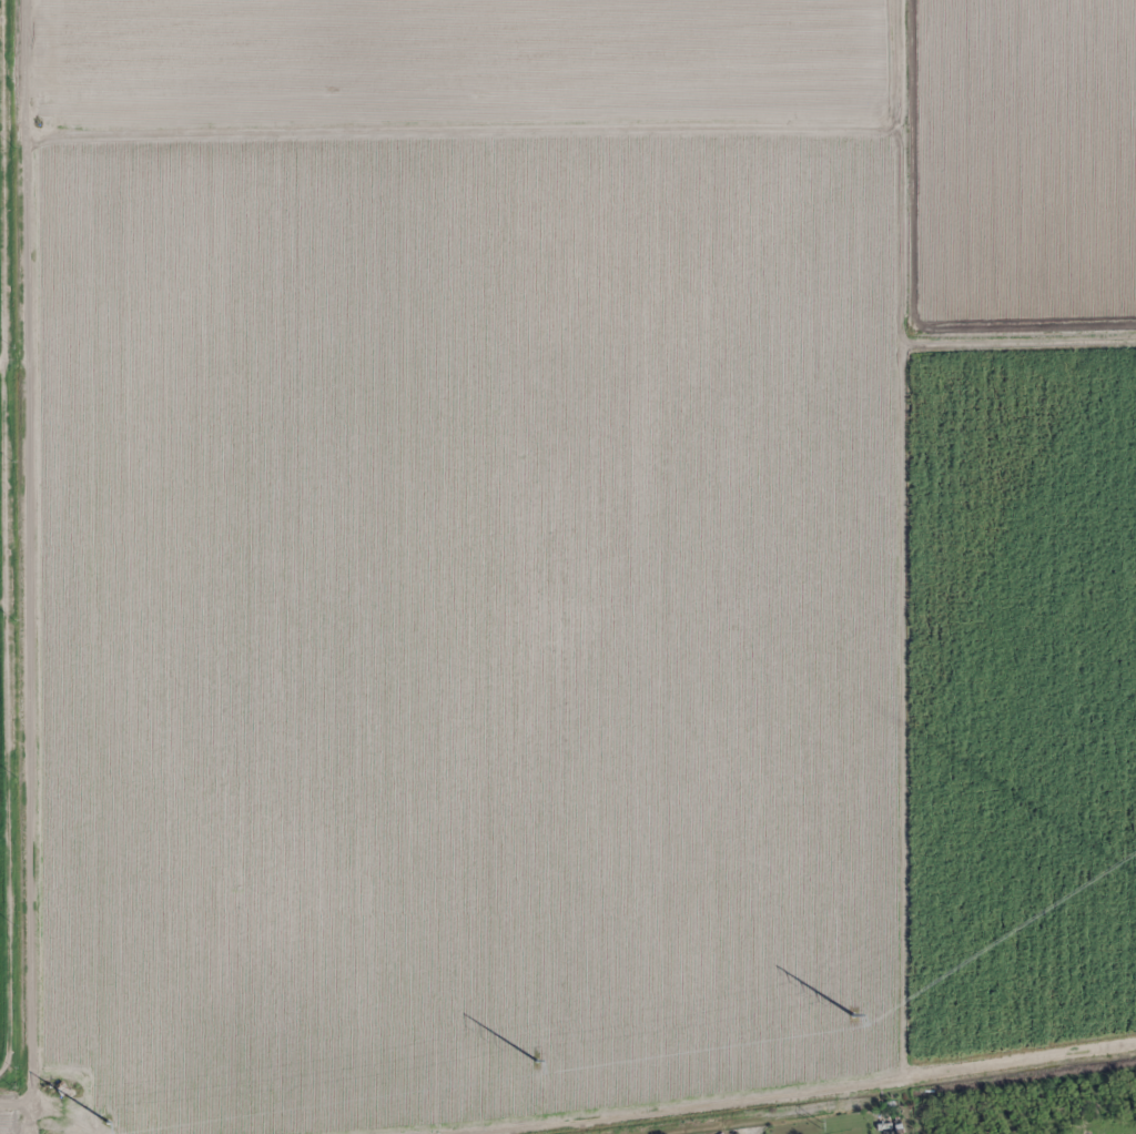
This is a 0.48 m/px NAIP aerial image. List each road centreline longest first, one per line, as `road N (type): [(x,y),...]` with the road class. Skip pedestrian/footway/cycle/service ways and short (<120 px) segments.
road 1 (residential): [(24,0),(31,1102)]
road 2 (residential): [(31,1102),(872,1090)]

